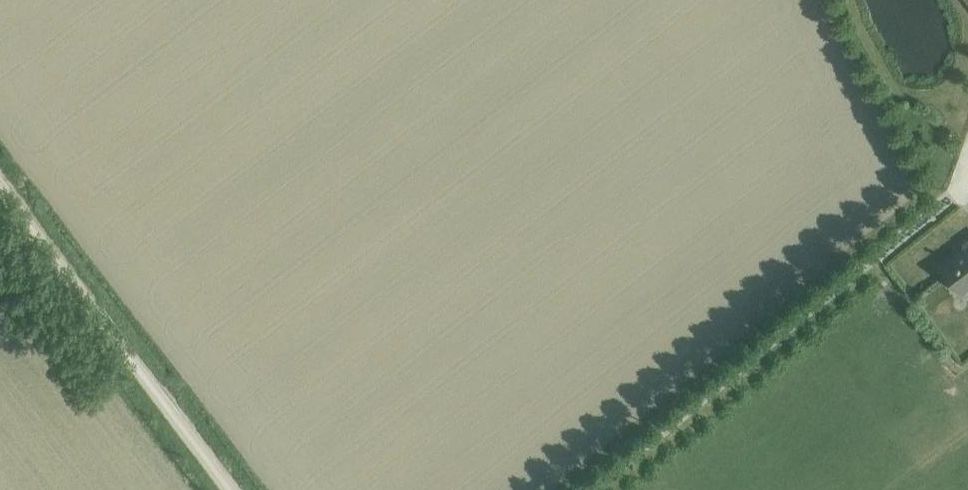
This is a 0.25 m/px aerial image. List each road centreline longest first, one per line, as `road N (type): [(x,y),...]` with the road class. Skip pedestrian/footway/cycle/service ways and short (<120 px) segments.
road 1 (unclassified): [(230,489),(0,188)]

